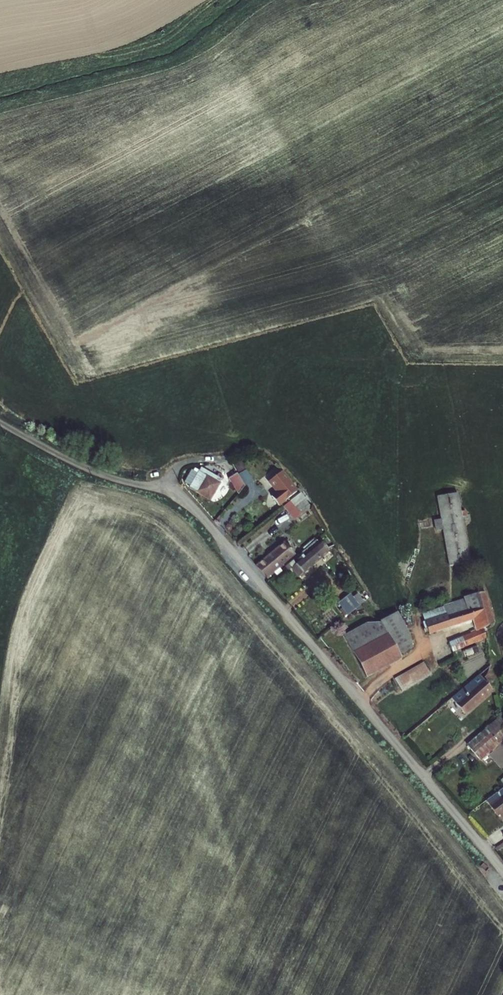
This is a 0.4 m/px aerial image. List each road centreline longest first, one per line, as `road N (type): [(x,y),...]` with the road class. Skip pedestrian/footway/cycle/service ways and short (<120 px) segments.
road 1 (residential): [(171,492),(199,514),(502,871)]
road 2 (track): [(0,423),(89,470),(171,492)]

